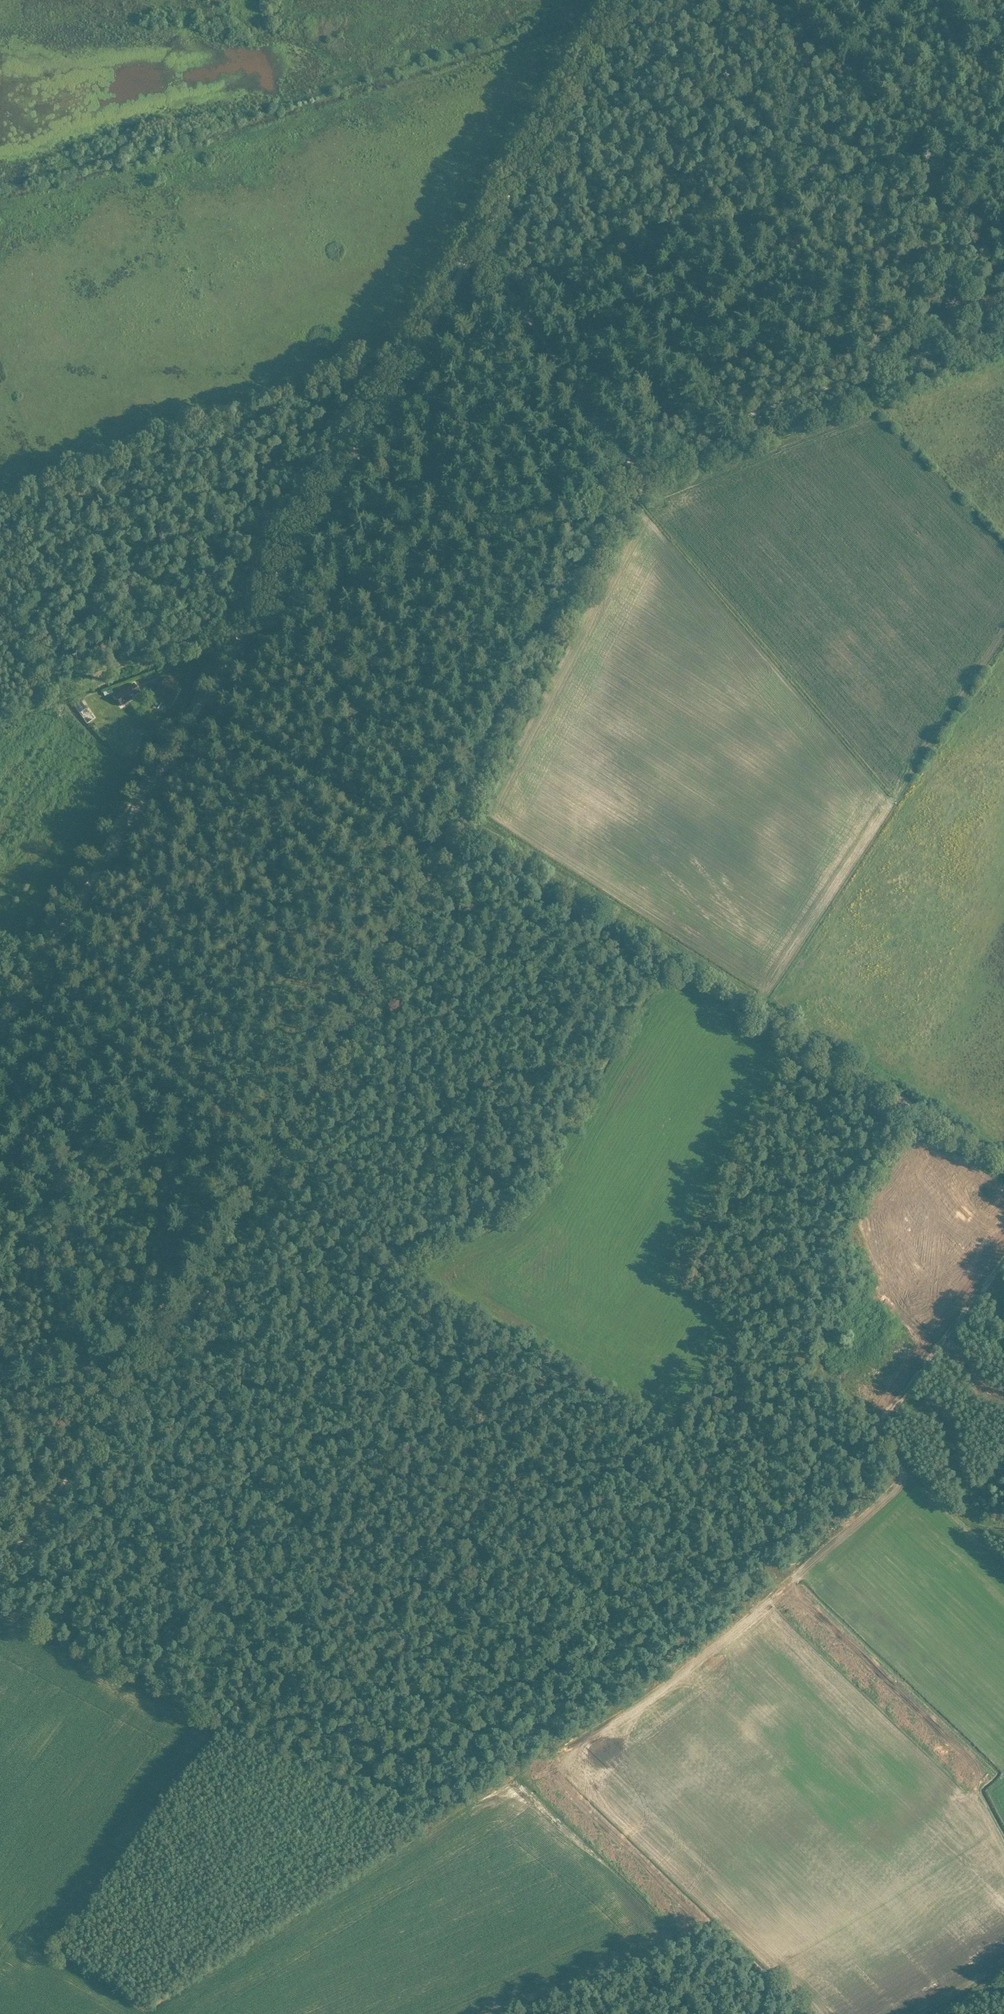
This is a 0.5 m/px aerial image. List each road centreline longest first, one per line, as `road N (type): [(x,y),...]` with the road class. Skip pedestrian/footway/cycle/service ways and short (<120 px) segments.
road 1 (track): [(624,0),(0,1022)]
road 2 (track): [(458,813),(1003,1167)]

